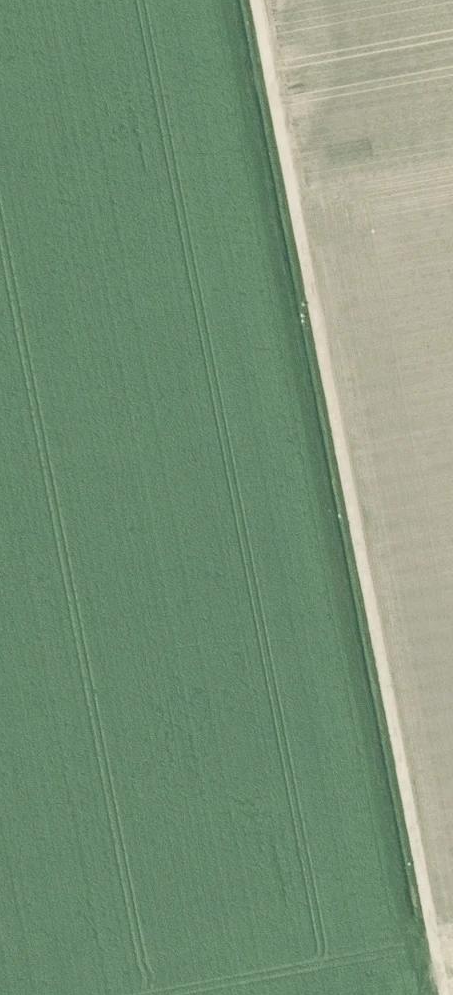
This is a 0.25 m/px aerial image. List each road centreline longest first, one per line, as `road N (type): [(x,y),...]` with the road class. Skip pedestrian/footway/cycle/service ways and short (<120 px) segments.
road 1 (track): [(445,994),(256,0)]

